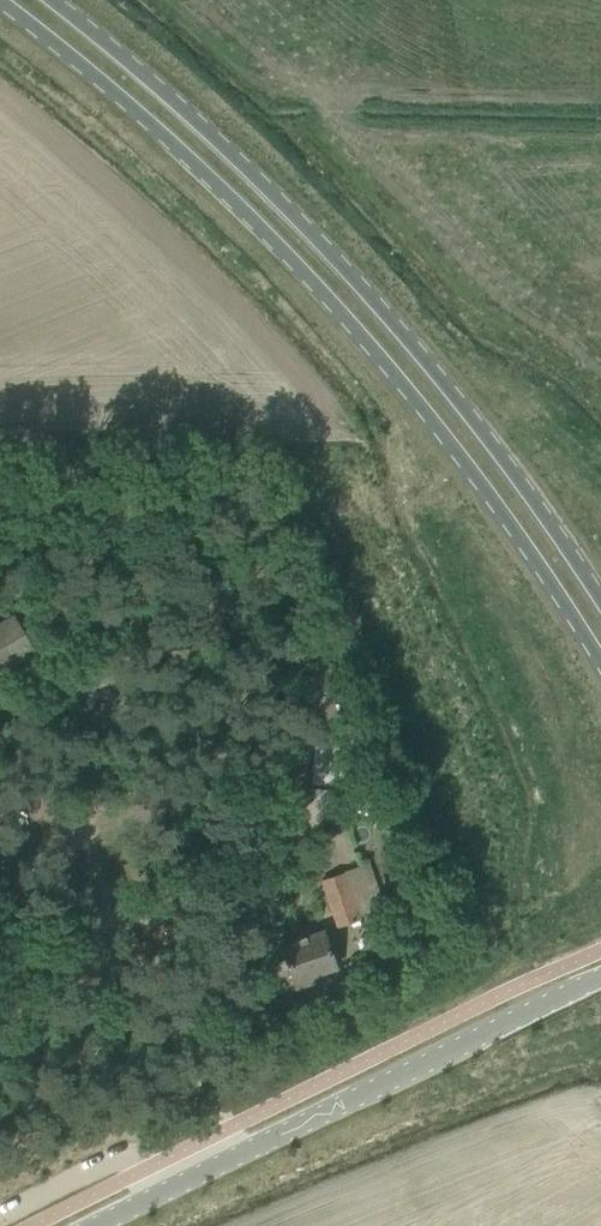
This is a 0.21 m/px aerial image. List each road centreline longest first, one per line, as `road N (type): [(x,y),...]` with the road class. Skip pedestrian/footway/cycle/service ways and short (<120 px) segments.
road 1 (primary): [(0,1),(191,159),(369,343),(513,530),(600,665)]
road 2 (primary): [(600,602),(393,323),(213,139),(49,0)]
road 3 (unclassified): [(99,1225),(600,979)]

